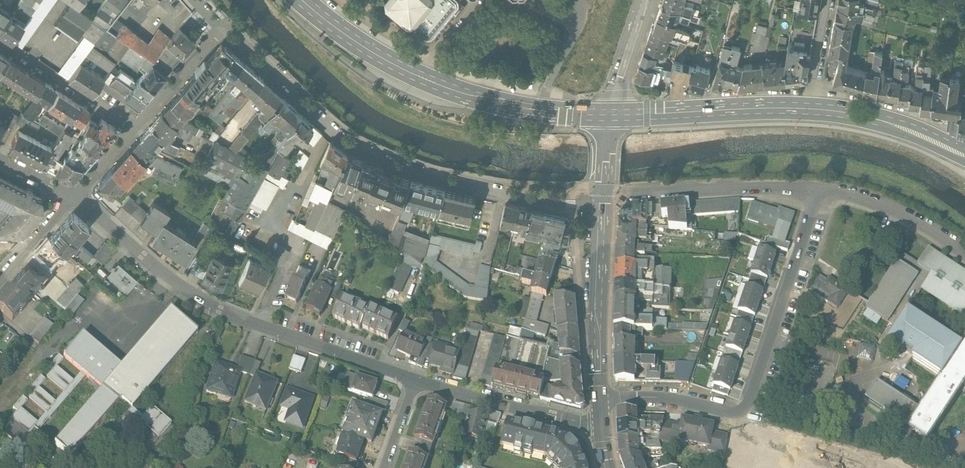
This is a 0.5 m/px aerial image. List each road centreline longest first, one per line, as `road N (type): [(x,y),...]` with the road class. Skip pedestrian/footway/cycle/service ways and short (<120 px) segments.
road 1 (residential): [(603,199),(503,195),(396,169),(343,142),(220,28)]
road 2 (residential): [(417,379),(233,316),(180,287),(73,198)]
road 3 (primary): [(302,0),(414,75),(532,110)]
road 4 (residential): [(819,191),(745,414)]
road 5 (primary): [(613,116),(812,109)]
road 6 (secondary): [(603,199),(601,396)]
road 7 (residential): [(604,427),(417,379)]
road 8 (residential): [(627,196),(819,191)]
road 9 (primary): [(812,109),(883,120),(964,156)]
road 10 (residential): [(819,191),(890,209),(964,252)]
road 11 (residential): [(133,128),(0,42)]
road 12 (residential): [(745,414),(686,398),(601,396)]
road 13 (residential): [(220,28),(133,128)]
road 14 (residential): [(649,0),(613,116)]

